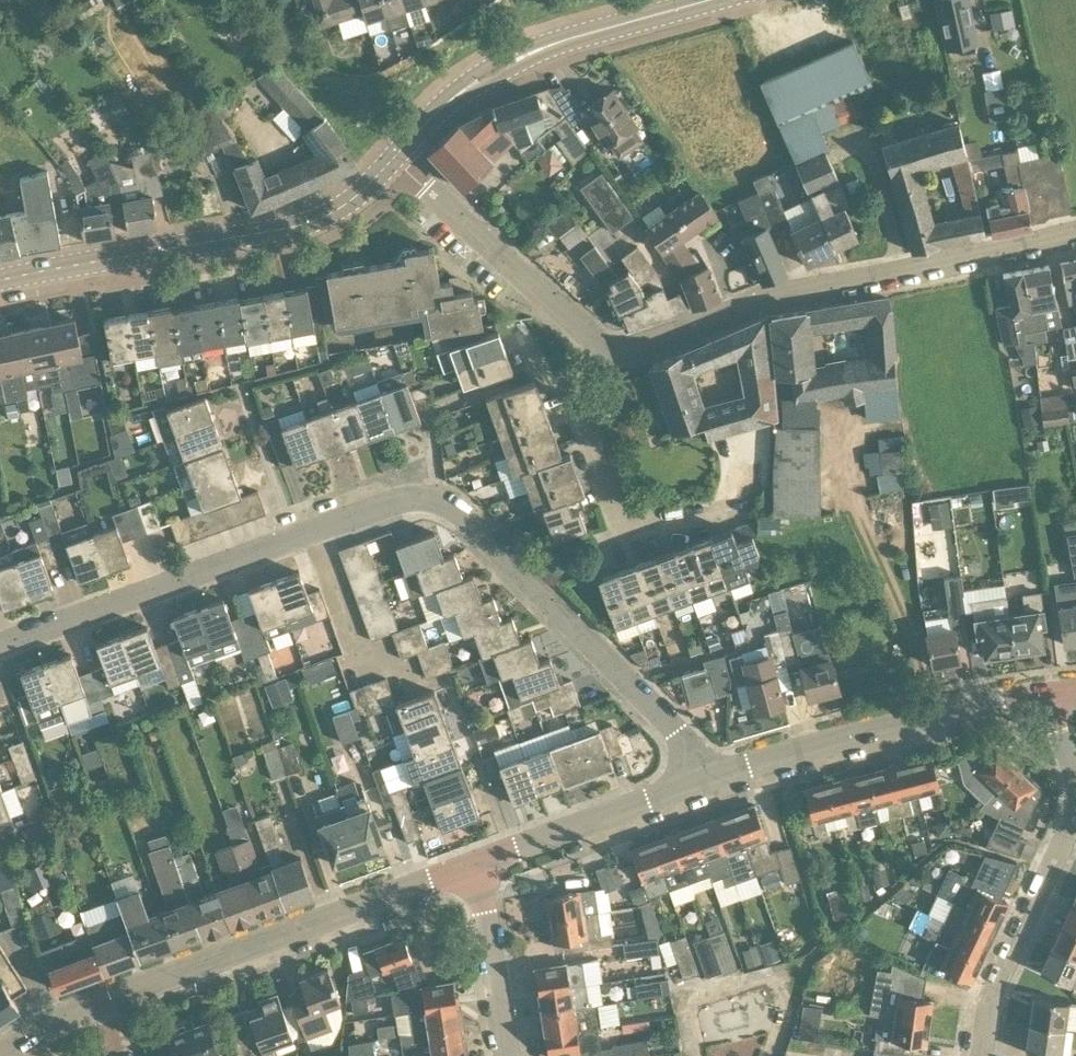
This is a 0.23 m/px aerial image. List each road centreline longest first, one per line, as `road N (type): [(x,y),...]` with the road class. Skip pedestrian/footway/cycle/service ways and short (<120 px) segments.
road 1 (unclassified): [(708,778),(459,511),(423,496),(0,647)]
road 2 (unclassified): [(0,1053),(79,1009),(474,866)]
road 3 (unclassified): [(594,339),(631,346),(806,290),(1075,233)]
road 4 (secondary): [(0,281),(289,230),(353,200),(394,160)]
road 5 (secondary): [(394,160),(449,101),(497,69),(715,0)]
road 6 (unclassified): [(708,778),(1046,693)]
road 7 (residential): [(721,515),(636,528),(614,517),(577,392),(594,339)]
road 8 (residential): [(989,1055),(1016,940),(1075,798)]
road 9 (unclassified): [(394,160),(594,339)]
road 10 (unclassified): [(474,866),(708,778)]
road 11 (unclassified): [(507,1055),(474,866)]
road 12 (residential): [(769,1055),(794,976),(745,971),(720,981),(711,996)]

